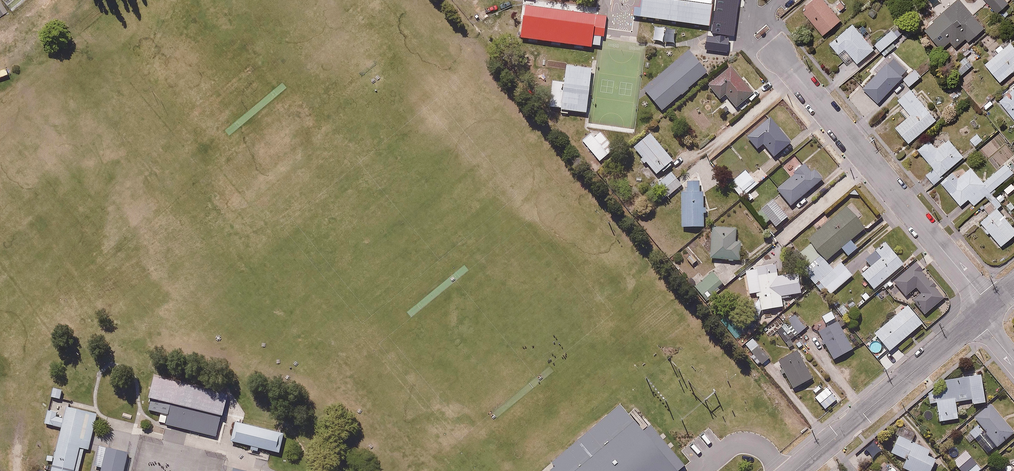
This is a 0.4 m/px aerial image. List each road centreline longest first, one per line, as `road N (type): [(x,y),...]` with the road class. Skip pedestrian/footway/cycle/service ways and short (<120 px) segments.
road 1 (residential): [(990,306),(779,57)]
road 2 (residential): [(978,318),(794,470)]

